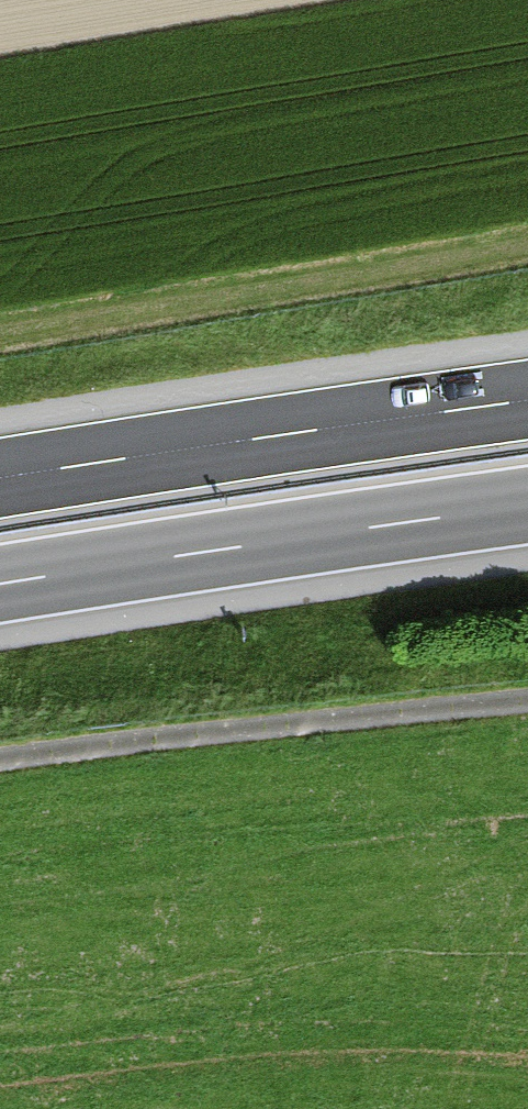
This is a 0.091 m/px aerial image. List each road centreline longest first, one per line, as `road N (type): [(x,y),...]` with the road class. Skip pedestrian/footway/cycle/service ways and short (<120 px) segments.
road 1 (motorway): [(527,400),(0,478)]
road 2 (motorway): [(0,584),(527,506)]
road 3 (track): [(0,760),(527,703)]

